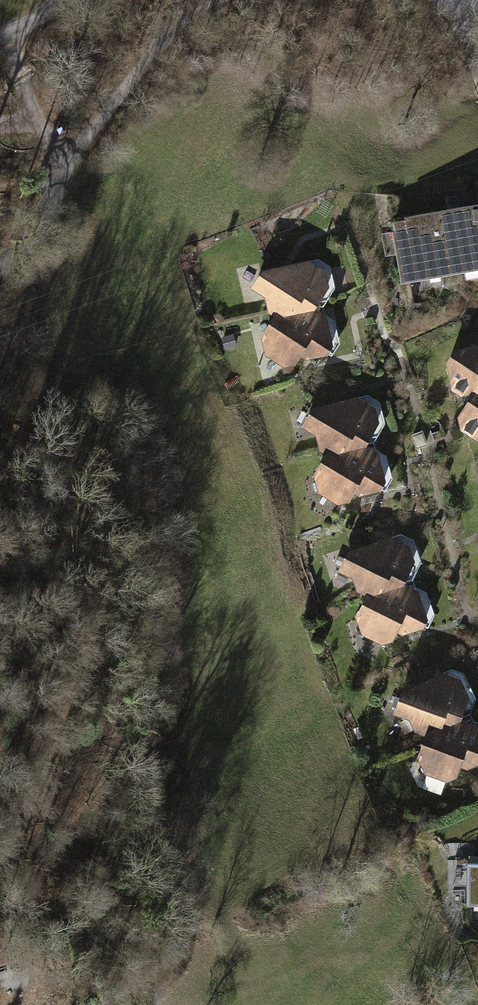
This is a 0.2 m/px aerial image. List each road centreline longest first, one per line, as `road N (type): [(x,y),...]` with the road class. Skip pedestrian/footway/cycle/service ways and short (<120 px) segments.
road 1 (track): [(12,28),(43,134),(67,167)]

